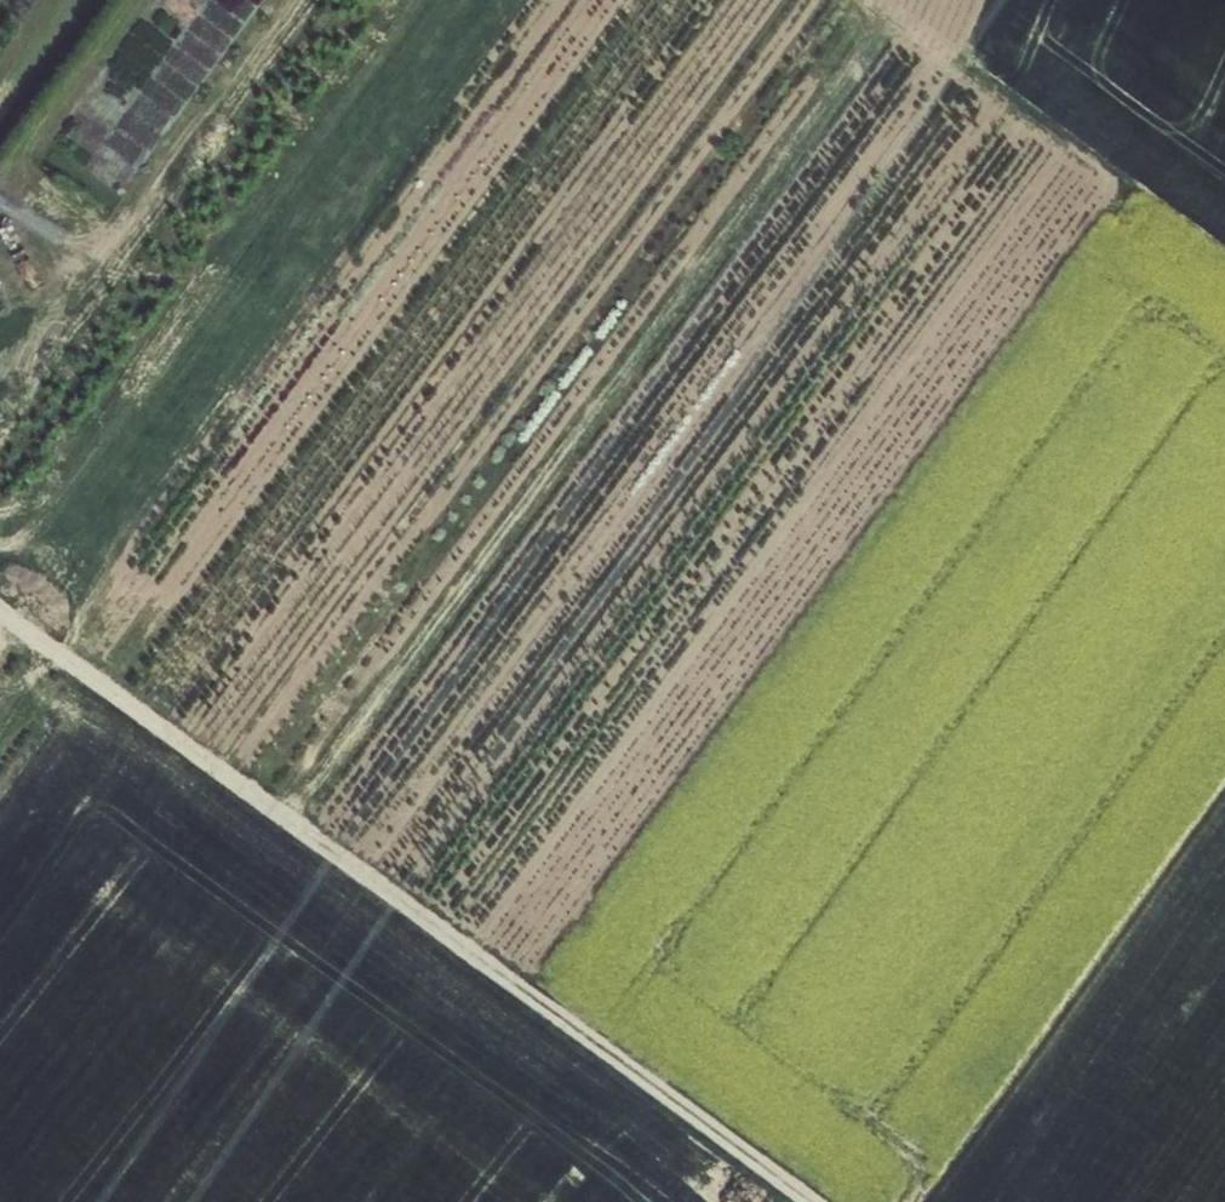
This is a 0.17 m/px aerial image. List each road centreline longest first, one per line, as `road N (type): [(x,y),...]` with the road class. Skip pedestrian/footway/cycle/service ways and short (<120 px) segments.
road 1 (track): [(804,1201),(0,624)]

